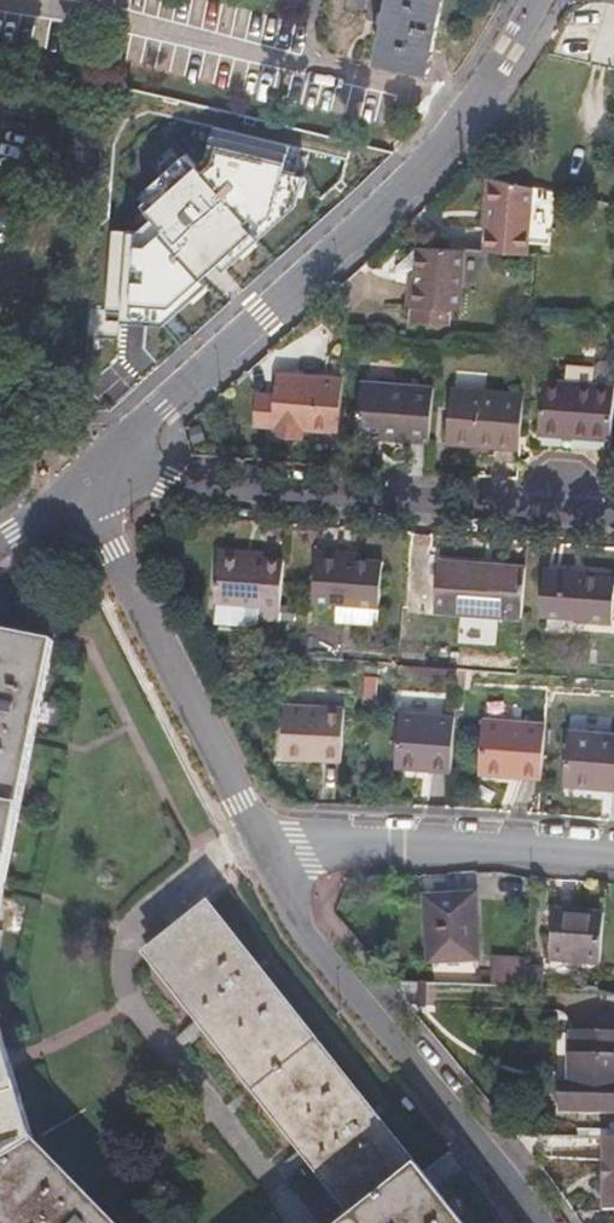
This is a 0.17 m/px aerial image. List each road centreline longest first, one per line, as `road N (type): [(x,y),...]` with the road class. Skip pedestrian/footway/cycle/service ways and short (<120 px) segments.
road 1 (residential): [(90,477),(424,161),(505,59),(538,0)]
road 2 (residential): [(90,477),(613,516)]
road 3 (unclassified): [(263,847),(309,942),(536,1222)]
road 4 (unclassified): [(81,486),(263,847)]
road 5 (residential): [(263,847),(408,846),(613,862)]

